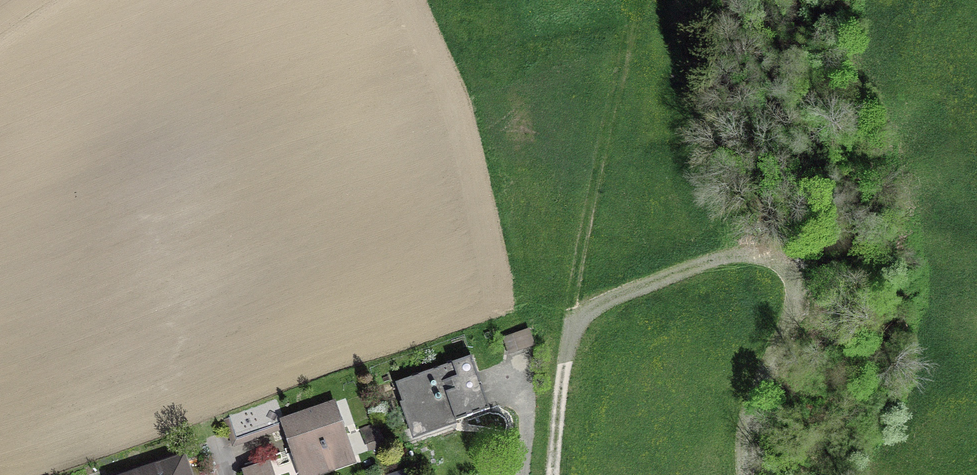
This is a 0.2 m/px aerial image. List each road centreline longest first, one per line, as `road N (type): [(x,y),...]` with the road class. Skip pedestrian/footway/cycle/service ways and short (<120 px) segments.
road 1 (residential): [(748,474),(738,433),(755,367),(786,299),(760,251),(602,308),(569,336),(543,474)]
road 2 (track): [(610,26),(607,127),(569,336)]

